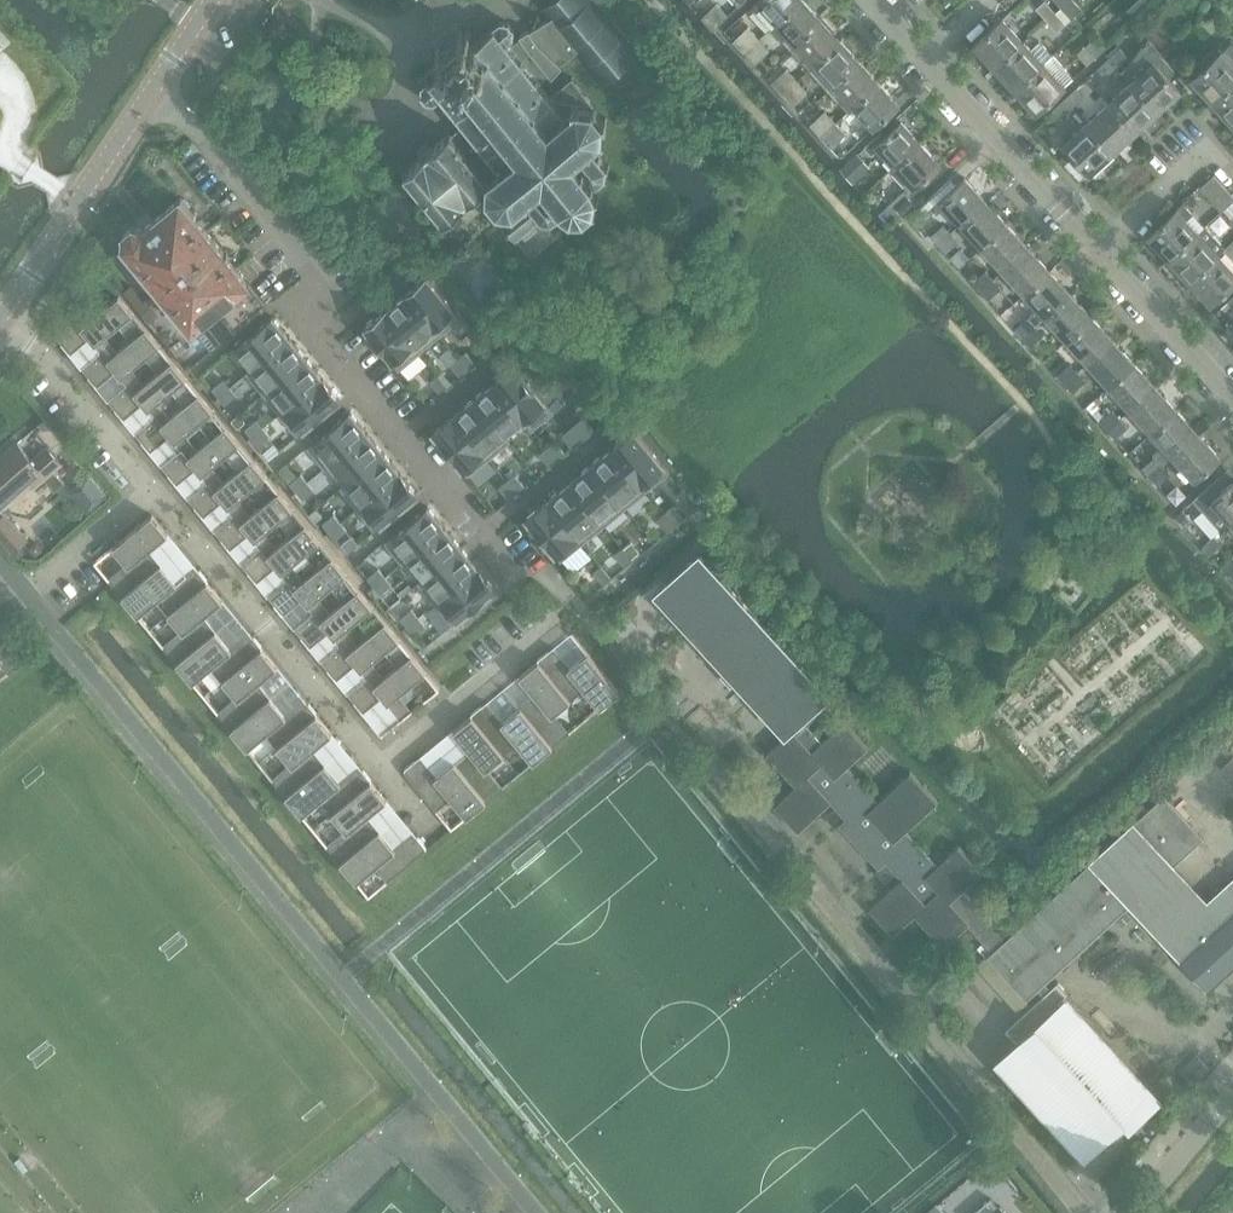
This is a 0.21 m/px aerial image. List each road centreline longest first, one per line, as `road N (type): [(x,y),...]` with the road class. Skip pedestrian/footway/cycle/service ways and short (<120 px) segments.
road 1 (residential): [(156,82),(319,282),(291,303),(510,580),(537,559)]
road 2 (residential): [(381,769),(148,486)]
road 3 (residential): [(4,314),(156,82)]
road 4 (residential): [(1098,250),(921,57)]
road 5 (residential): [(148,486),(4,314)]
road 6 (residential): [(381,769),(550,630)]
road 7 (residential): [(1232,395),(1098,250)]
road 8 (residential): [(0,593),(38,582),(148,486)]
road 9 (residential): [(1098,250),(1210,148),(1232,172)]
road 10 (residential): [(1119,1212),(1232,1082)]

